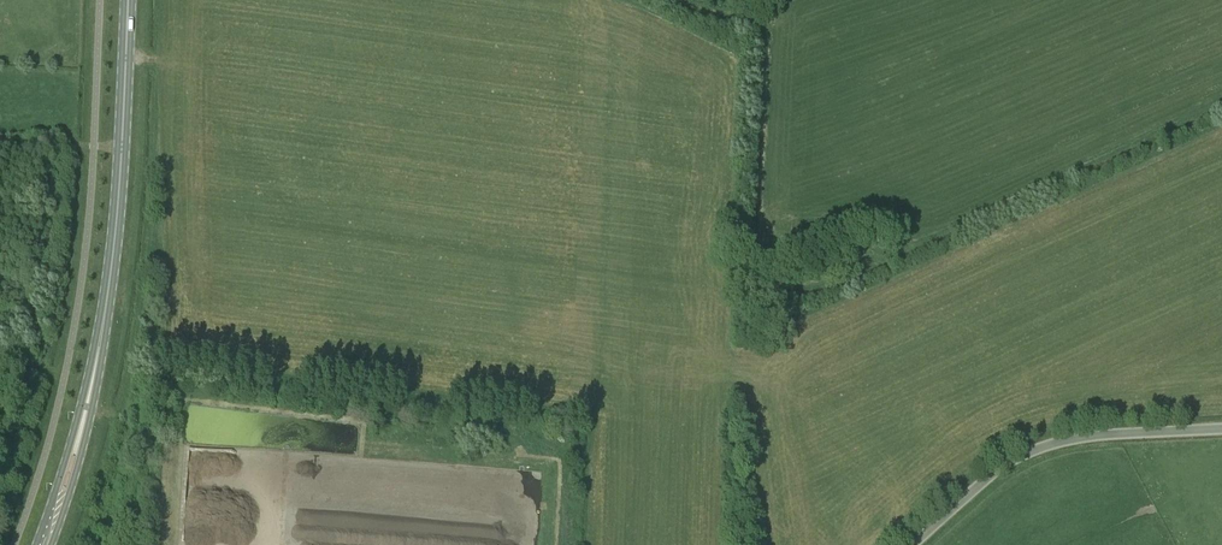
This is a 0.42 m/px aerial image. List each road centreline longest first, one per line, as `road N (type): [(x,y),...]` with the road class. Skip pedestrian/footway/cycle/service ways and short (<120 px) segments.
road 1 (primary): [(43,544),(100,352),(115,250),(129,0)]
road 2 (unclassified): [(910,544),(1025,451),(1113,431),(1221,426)]

